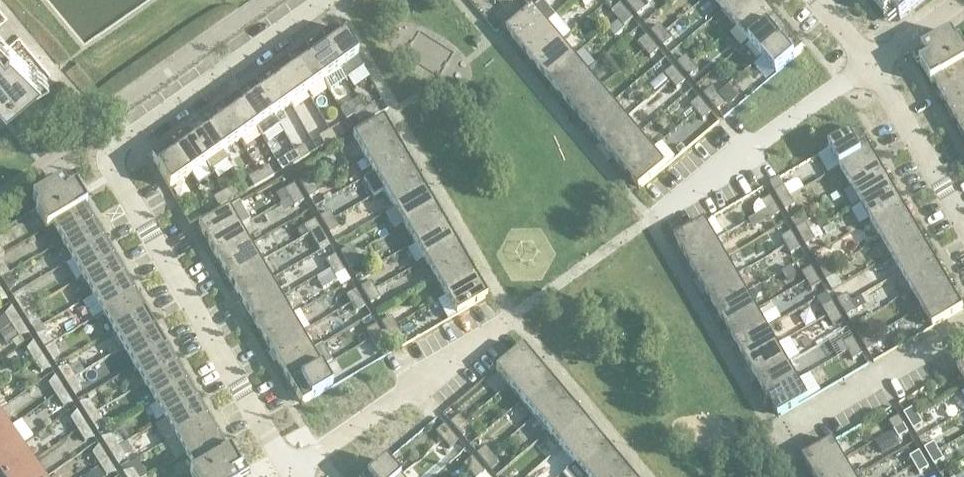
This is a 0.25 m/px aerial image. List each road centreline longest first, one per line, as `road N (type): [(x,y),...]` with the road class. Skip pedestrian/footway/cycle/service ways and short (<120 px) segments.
road 1 (residential): [(110,167),(291,472)]
road 2 (residential): [(110,167),(114,148),(326,0)]
road 3 (residential): [(291,472),(511,317)]
road 4 (residential): [(651,219),(871,65)]
road 5 (residential): [(777,435),(963,326)]
road 6 (residential): [(871,65),(963,221)]

